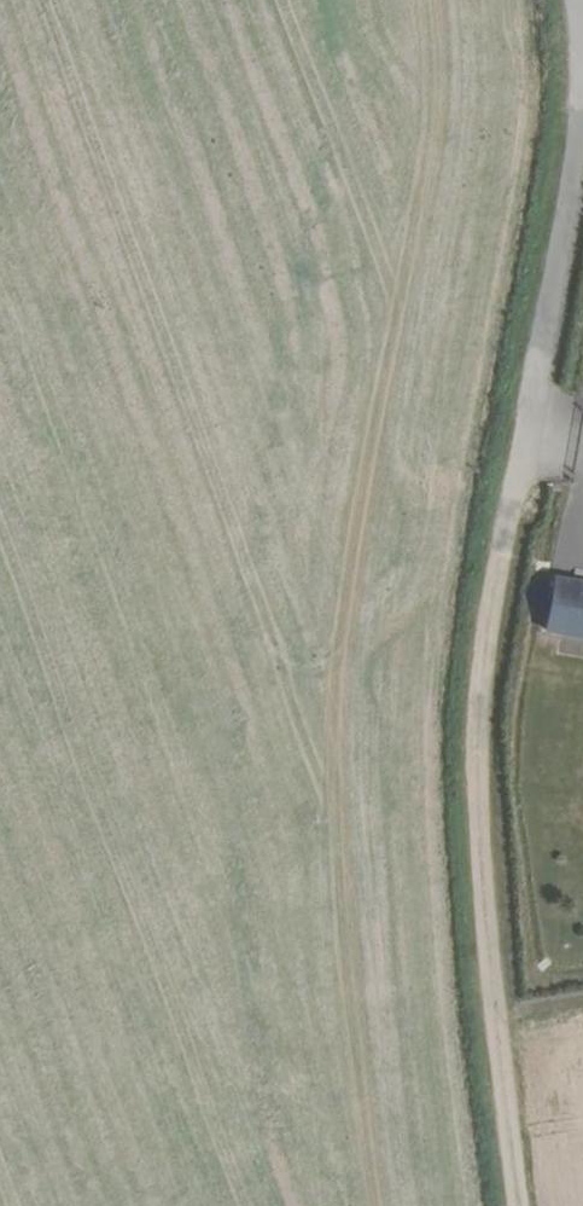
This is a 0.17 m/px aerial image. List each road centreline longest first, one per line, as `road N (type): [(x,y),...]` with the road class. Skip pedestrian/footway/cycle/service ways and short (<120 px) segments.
road 1 (track): [(525,1205),(484,788),(484,672),(582,133)]

